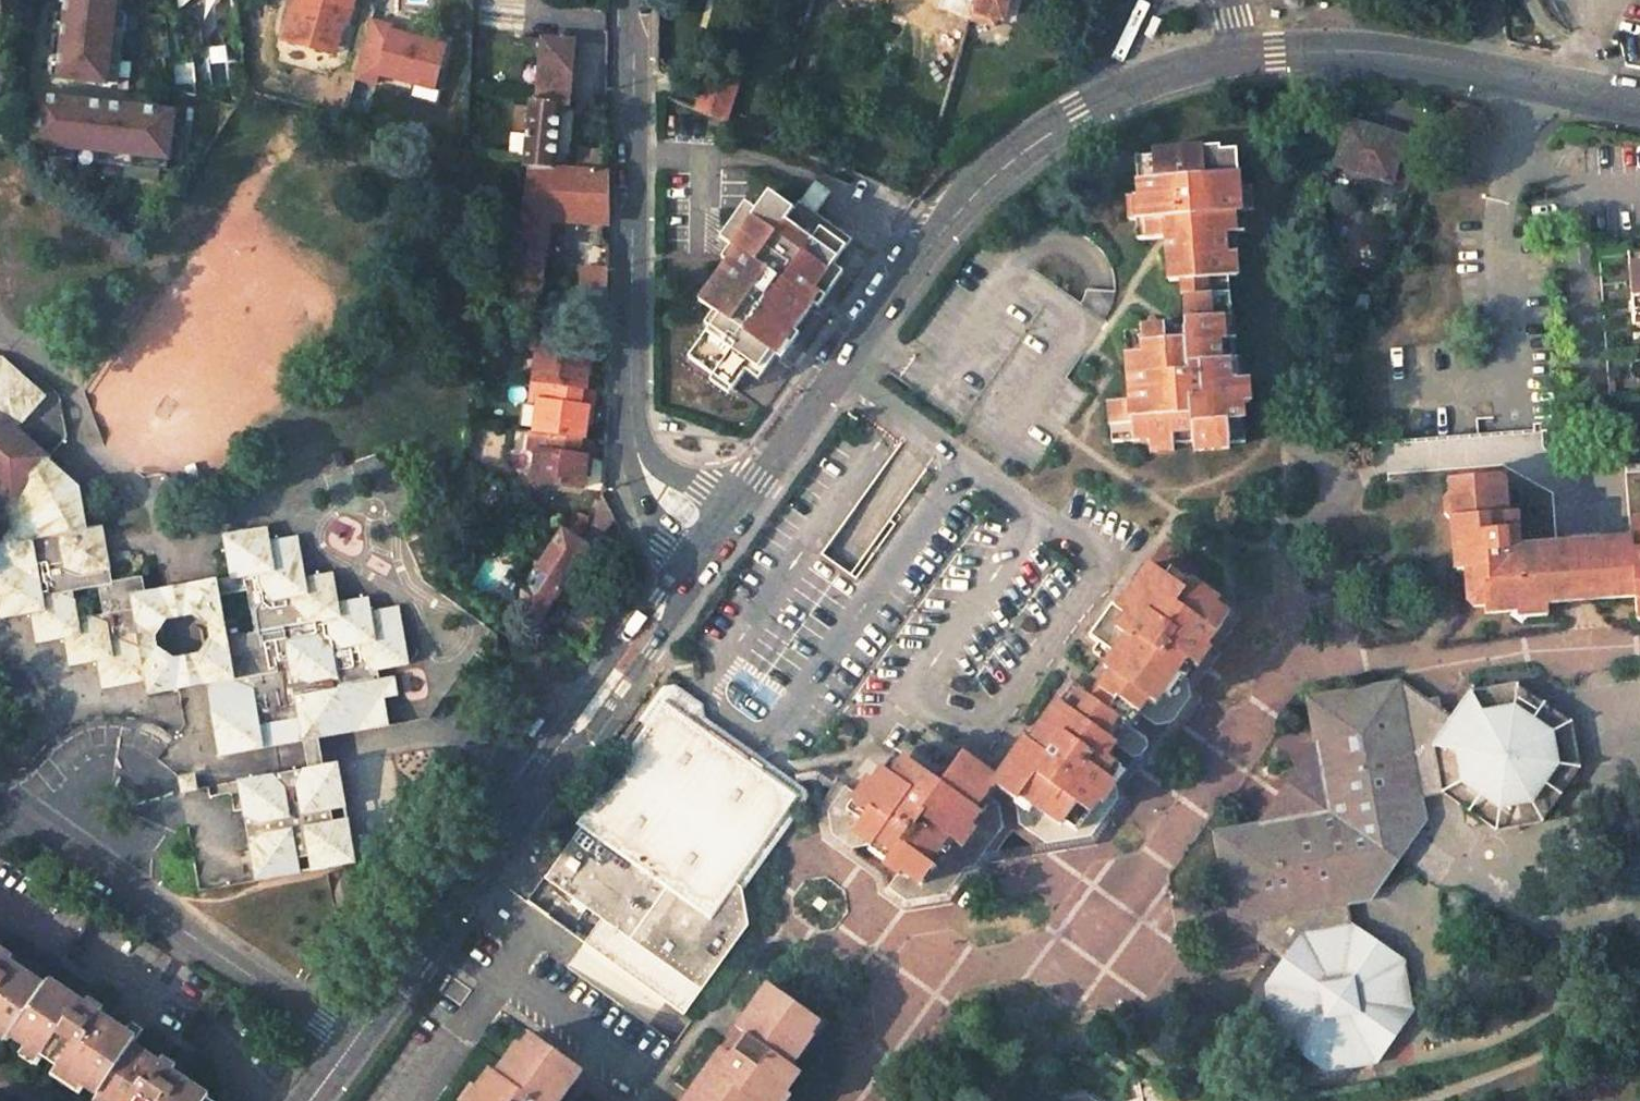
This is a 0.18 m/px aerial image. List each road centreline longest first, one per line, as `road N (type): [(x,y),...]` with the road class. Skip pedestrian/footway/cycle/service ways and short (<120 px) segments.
road 1 (tertiary): [(1239,56),(1182,66),(1105,97),(989,177),(947,221),(712,541)]
road 2 (tertiary): [(712,541),(351,1045)]
road 3 (residential): [(712,541),(654,489),(637,456),(631,0)]
road 4 (residential): [(0,802),(351,1045)]
road 5 (tertiary): [(1639,103),(1430,57),(1345,50),(1239,56)]

